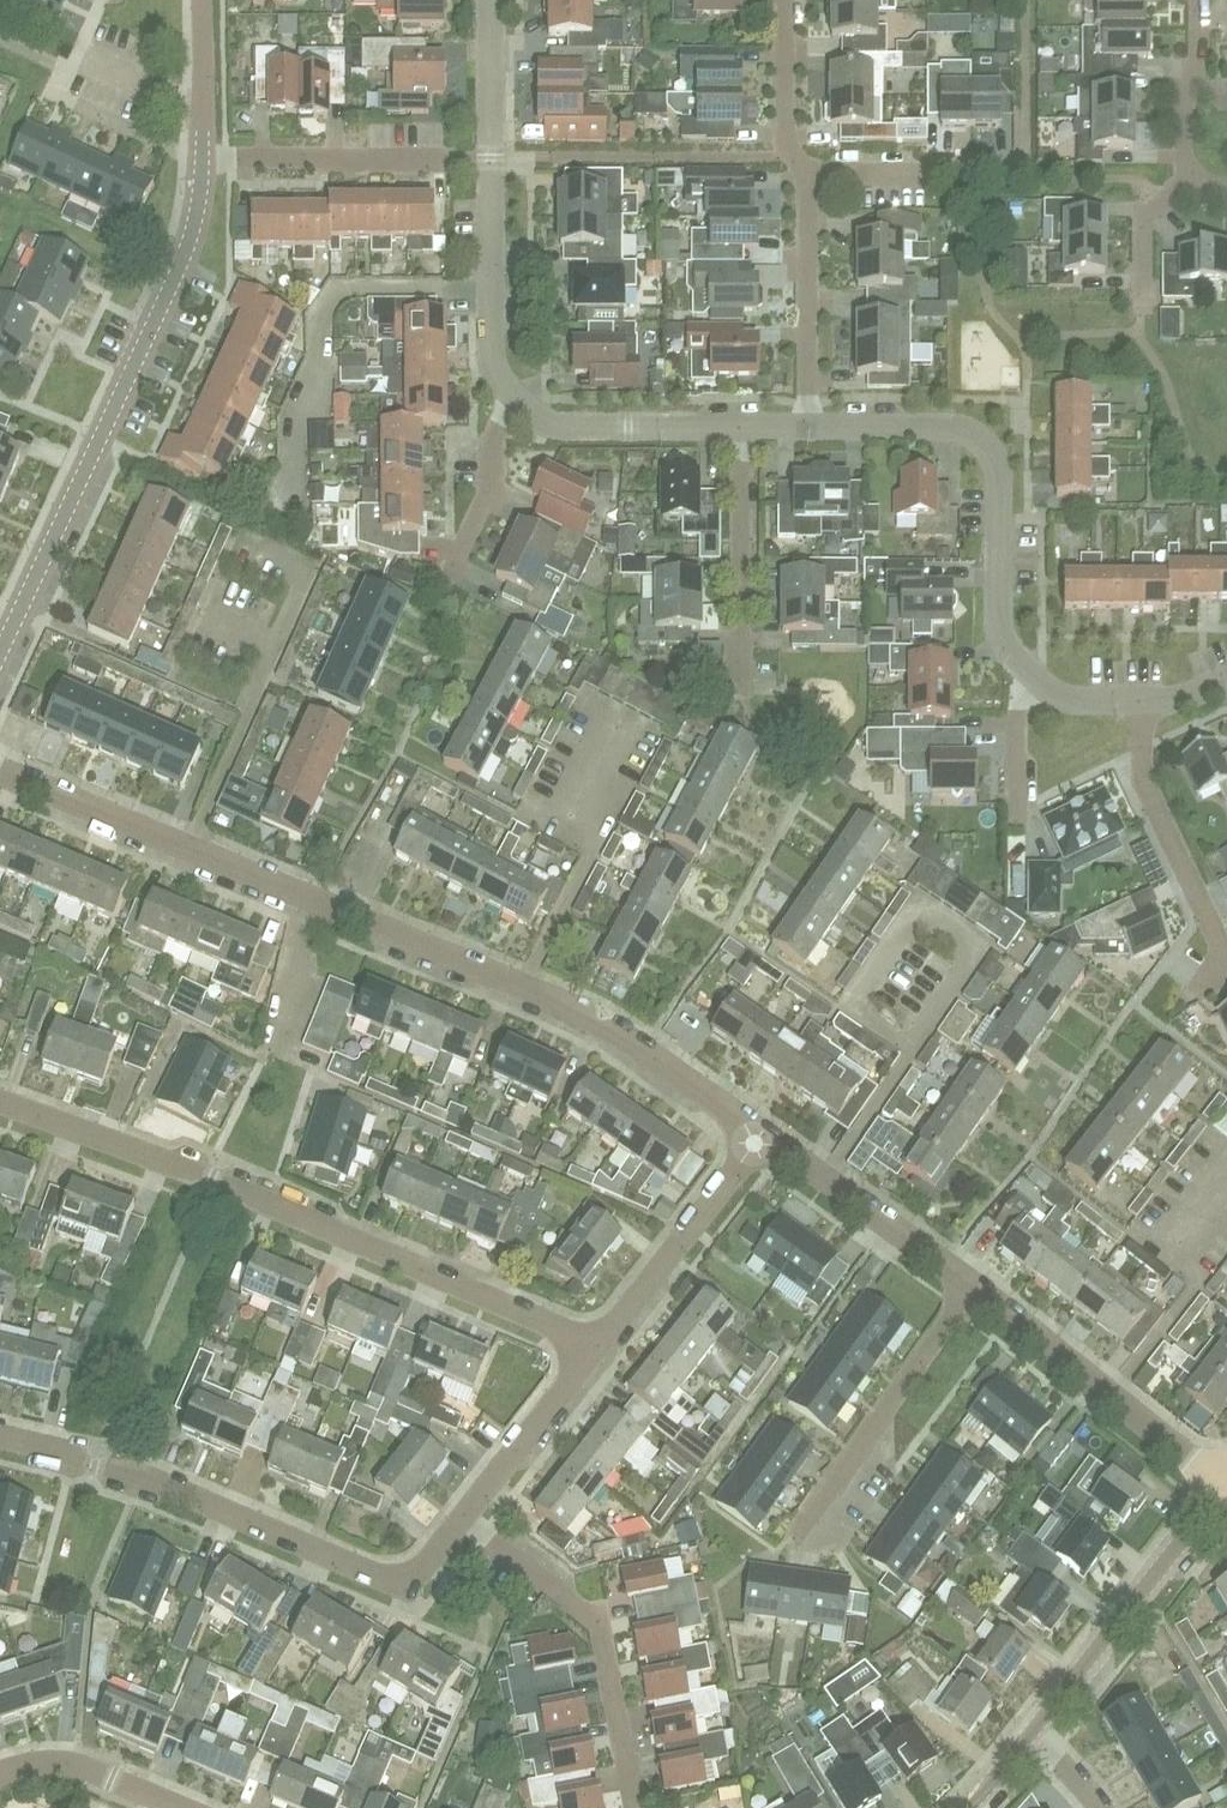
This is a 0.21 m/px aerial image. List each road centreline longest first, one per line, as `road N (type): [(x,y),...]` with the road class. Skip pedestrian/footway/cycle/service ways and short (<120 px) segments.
road 1 (residential): [(764,1136),(623,1036),(552,998),(0,771)]
road 2 (residential): [(590,1354),(550,1325),(225,1181),(0,1101)]
road 3 (residential): [(0,650),(187,251),(203,157)]
road 4 (residential): [(462,1518),(415,1574),(384,1580),(131,1473),(0,1437)]
road 5 (residential): [(807,427),(931,427),(979,440),(997,477),(1001,639),(1031,678)]
road 6 (residential): [(490,0),(492,351),(499,382),(517,403)]
road 7 (residential): [(635,1807),(598,1631),(462,1518)]
road 8 (residential): [(1026,1739),(1223,1487)]
road 9 (residential): [(1223,1487),(974,1288)]
road 10 (residential): [(796,1534),(974,1288)]
road 11 (residential): [(764,1136),(590,1354)]
road 12 (residential): [(1142,702),(1144,781),(1226,960)]
road 13 (residential): [(740,692),(739,427)]
road 14 (residential): [(974,1288),(764,1136)]
road 15 (residential): [(807,427),(801,170)]
road 16 (residential): [(439,158),(203,157)]
road 17 (residential): [(517,403),(567,426),(739,427)]
road 18 (residential): [(590,1354),(462,1518)]
road 19 (residential): [(1007,170),(801,170)]
road 20 (residential): [(1186,189),(1199,0)]
road 21 (residential): [(0,1773),(71,1764),(177,1807)]
road 22 (residential): [(453,567),(491,485),(495,432),(517,403)]
road 23 (residential): [(801,170),(789,152),(788,0)]
road 24 (residential): [(1018,820),(1017,698),(1031,678)]

